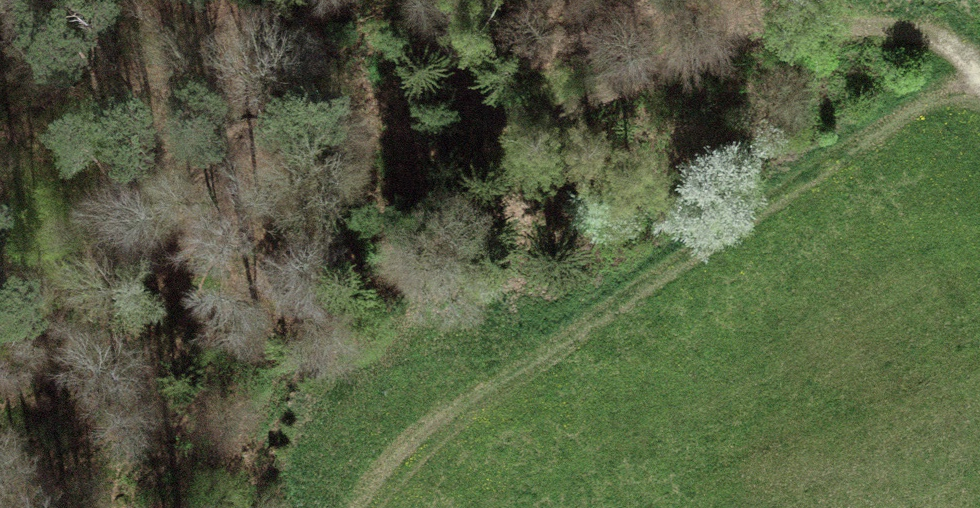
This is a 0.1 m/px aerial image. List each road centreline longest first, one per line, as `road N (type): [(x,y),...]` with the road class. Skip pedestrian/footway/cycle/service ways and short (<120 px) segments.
road 1 (track): [(365,507),(400,458),(451,413),(968,65)]
road 2 (track): [(968,65),(927,35),(892,28),(796,29),(562,107),(502,113),(473,106),(437,66),(437,41),(457,0)]

